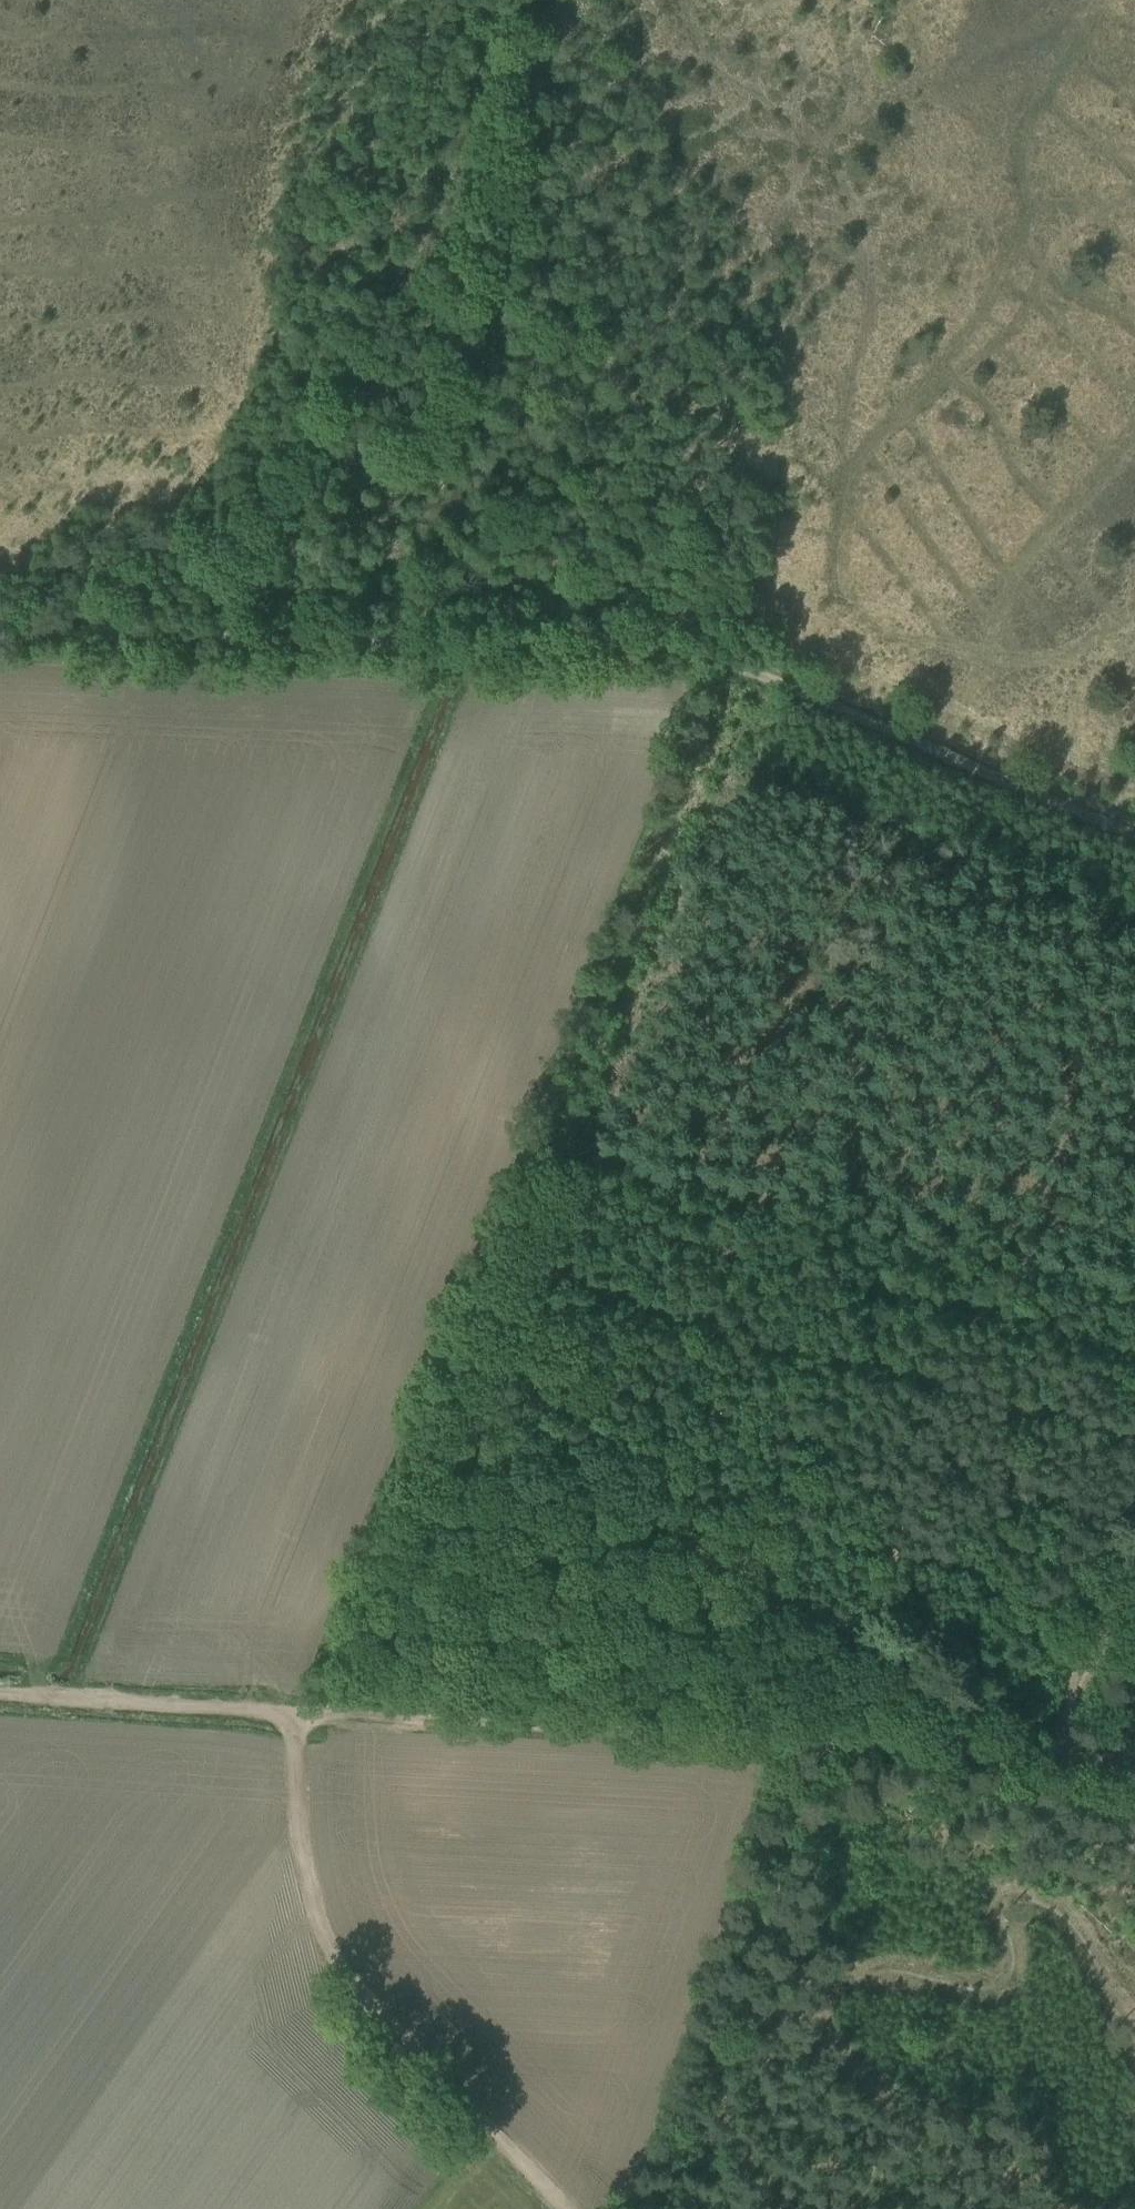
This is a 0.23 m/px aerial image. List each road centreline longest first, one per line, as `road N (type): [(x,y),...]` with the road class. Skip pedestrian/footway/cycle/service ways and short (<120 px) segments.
road 1 (track): [(0,635),(661,656),(728,669),(1134,838)]
road 2 (track): [(286,1715),(1042,1743)]
road 3 (track): [(286,1715),(304,1868),(324,1949),(368,2019),(547,2208)]
road 4 (track): [(0,1700),(286,1715)]
road 5 (track): [(1134,1570),(1042,1743)]

